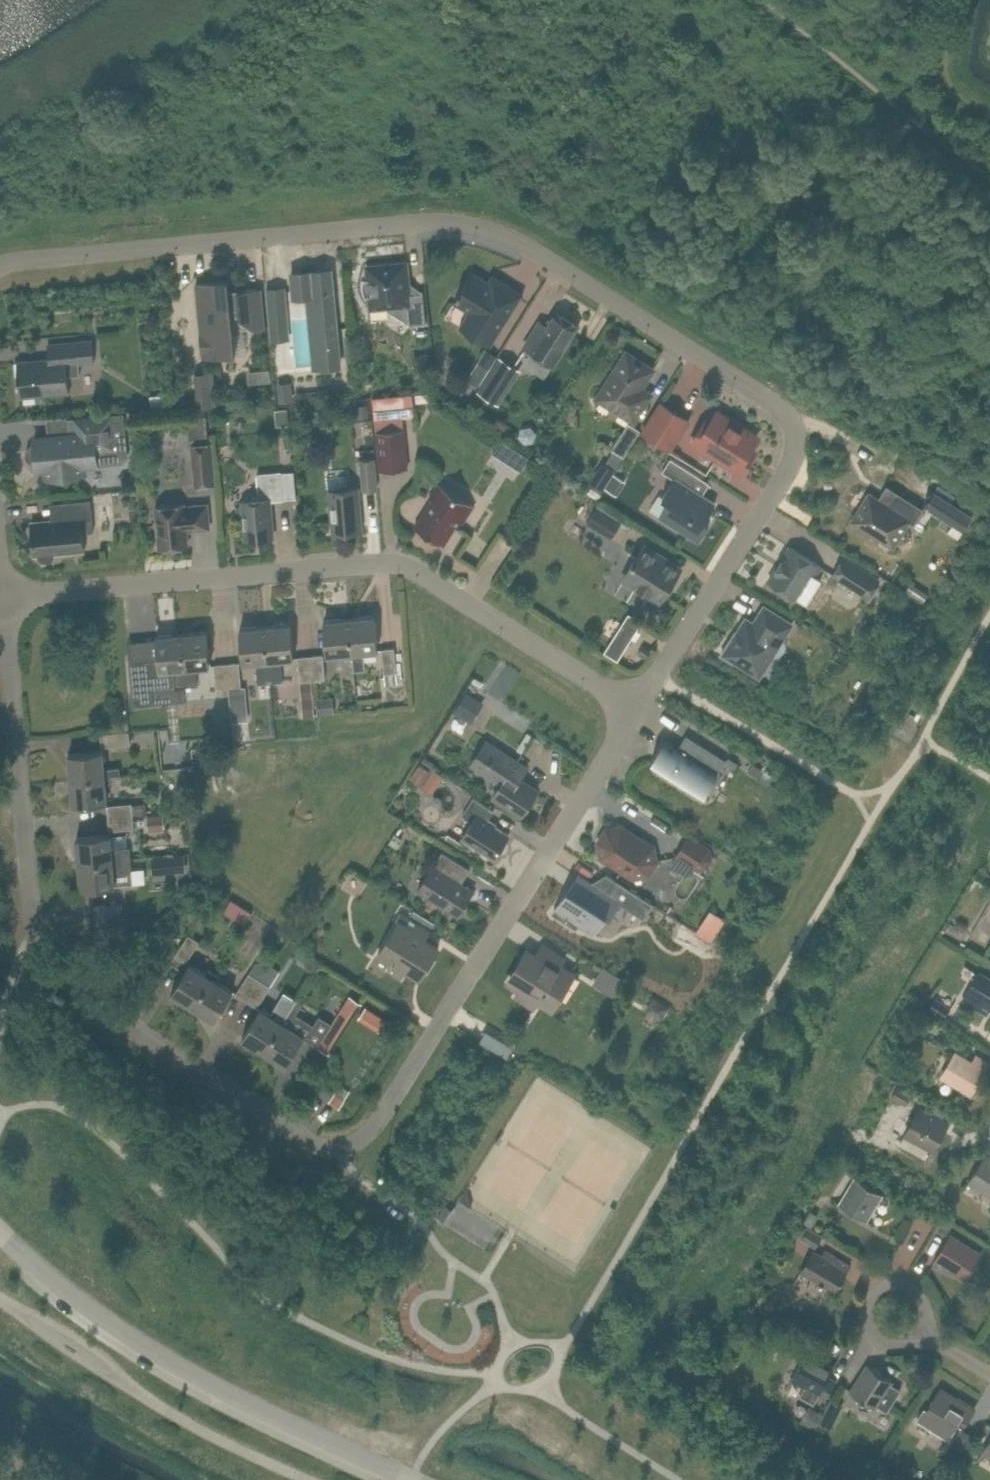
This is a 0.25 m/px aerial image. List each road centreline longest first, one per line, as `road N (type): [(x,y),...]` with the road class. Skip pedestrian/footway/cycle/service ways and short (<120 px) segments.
road 1 (residential): [(0,600),(35,940),(46,971),(328,1147),(347,1147),(370,1133),(634,709)]
road 2 (residential): [(634,709),(785,474),(794,451),(791,421),(777,401),(514,239),(468,224),(417,221),(0,263)]
road 3 (residential): [(634,709),(409,565),(0,596)]
road 4 (tertiary): [(416,1479),(165,1356),(0,1233)]

